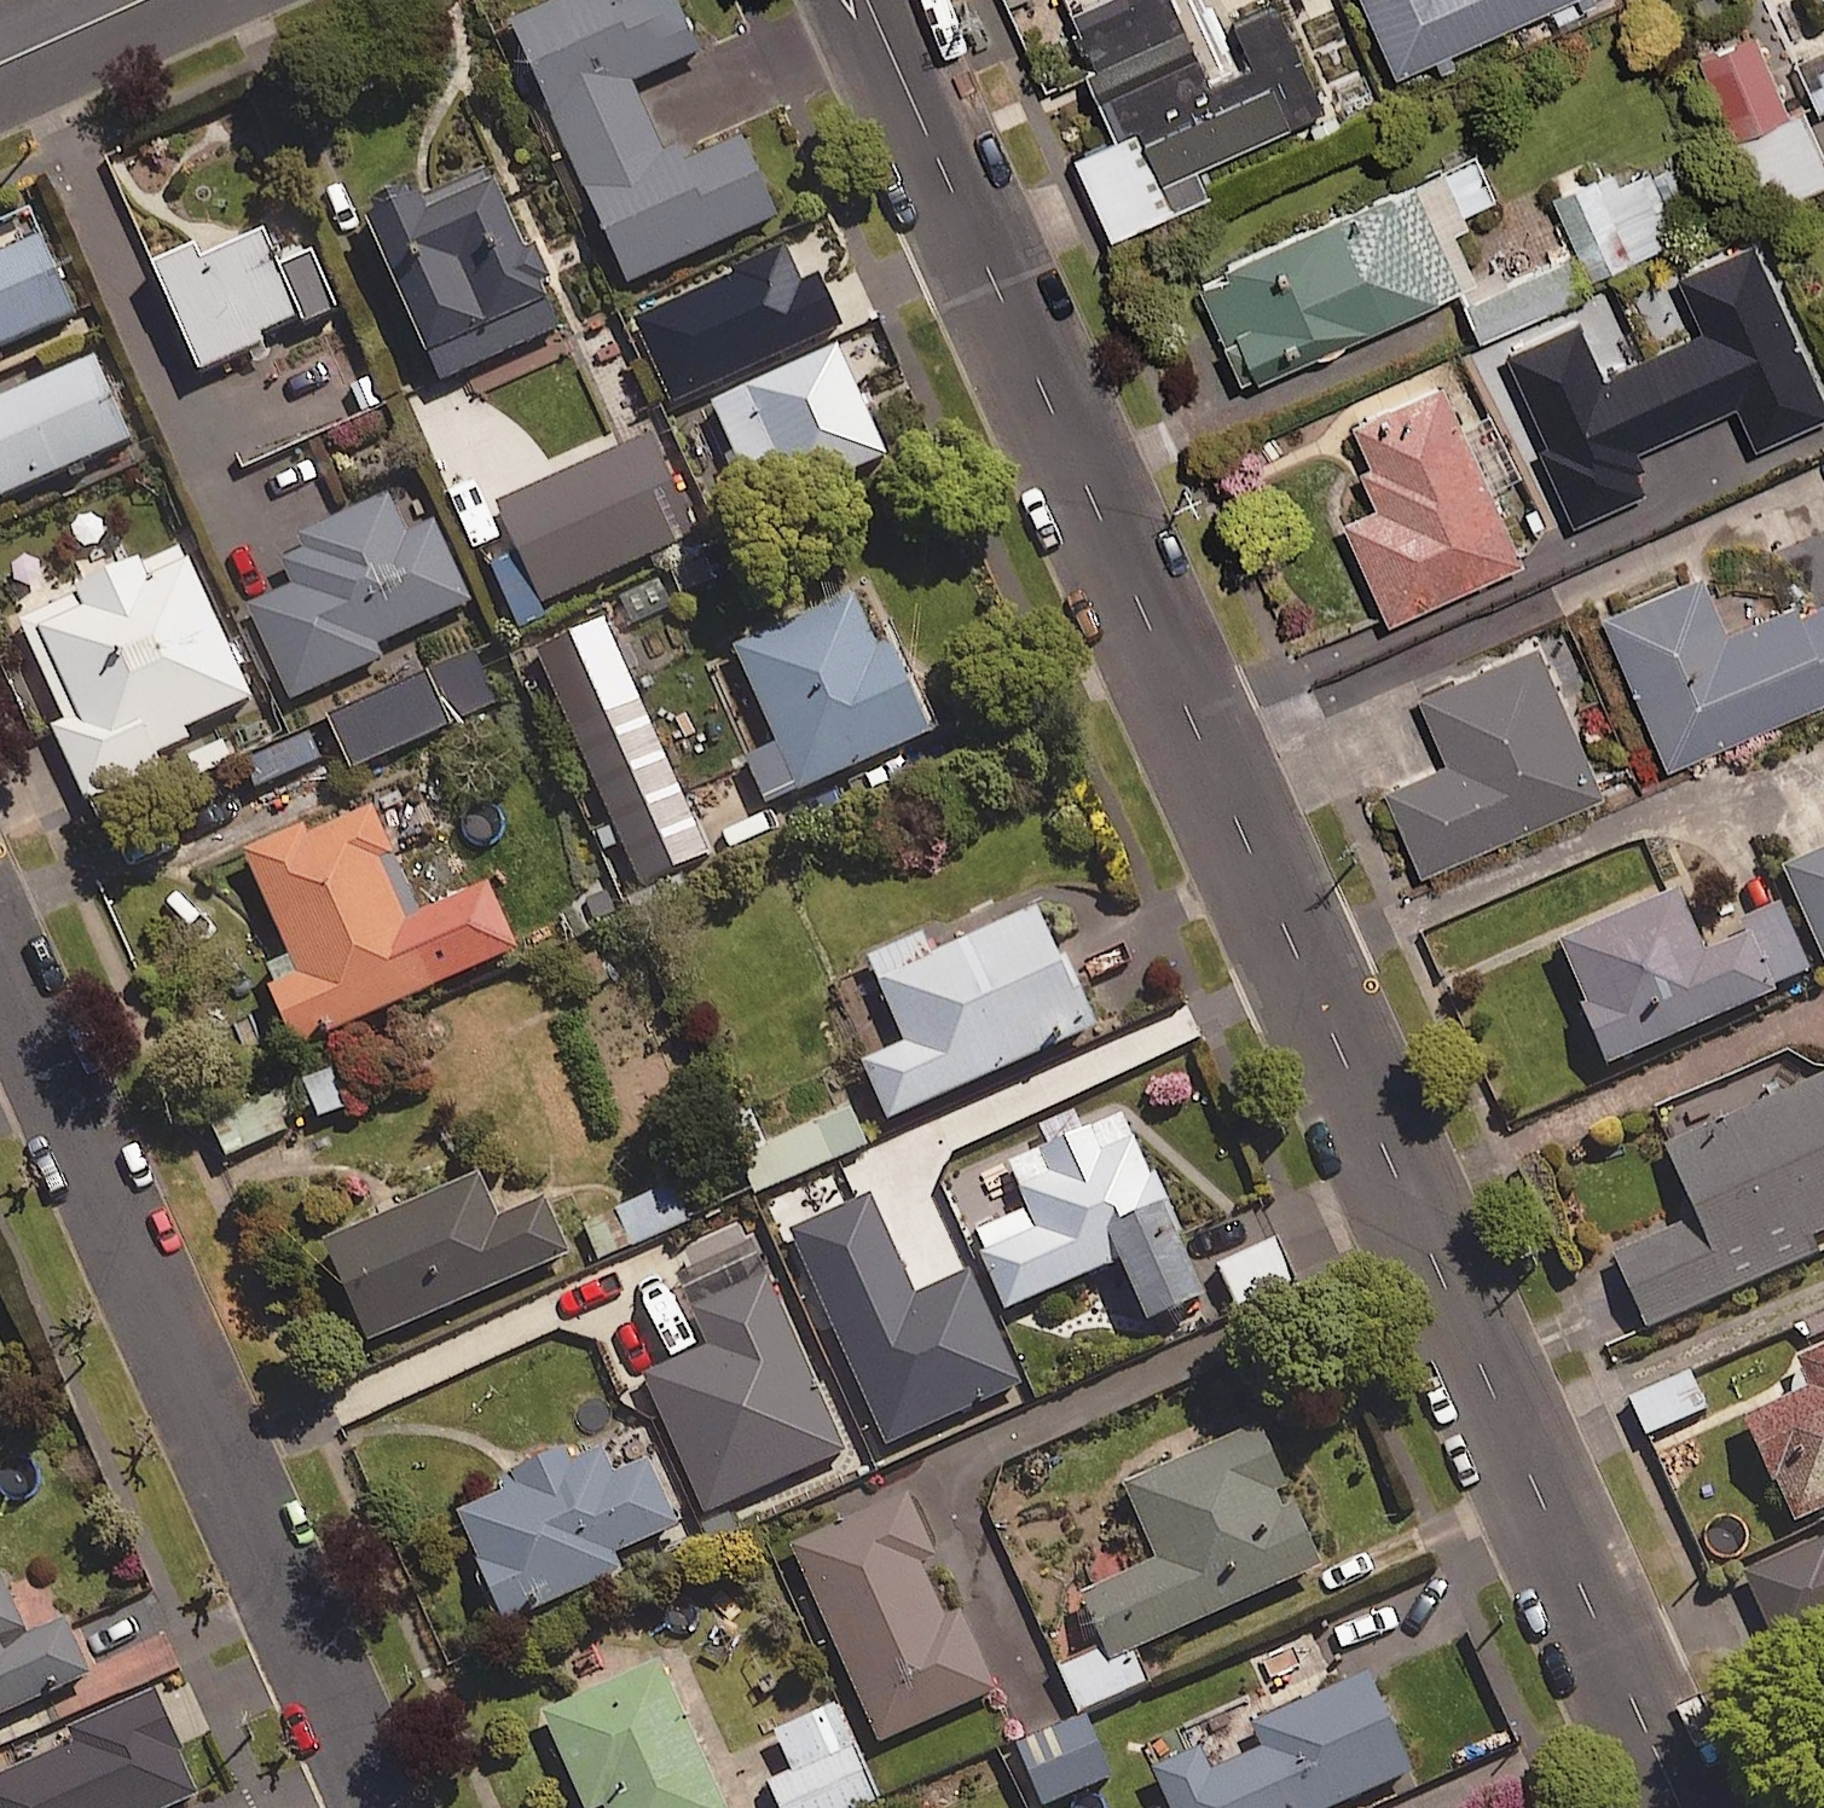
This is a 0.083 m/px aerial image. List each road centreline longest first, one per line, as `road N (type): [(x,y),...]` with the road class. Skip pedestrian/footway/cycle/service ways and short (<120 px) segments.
road 1 (residential): [(1682,1807),(870,0)]
road 2 (residential): [(383,1807),(0,960)]
road 3 (residential): [(0,65),(146,0)]

